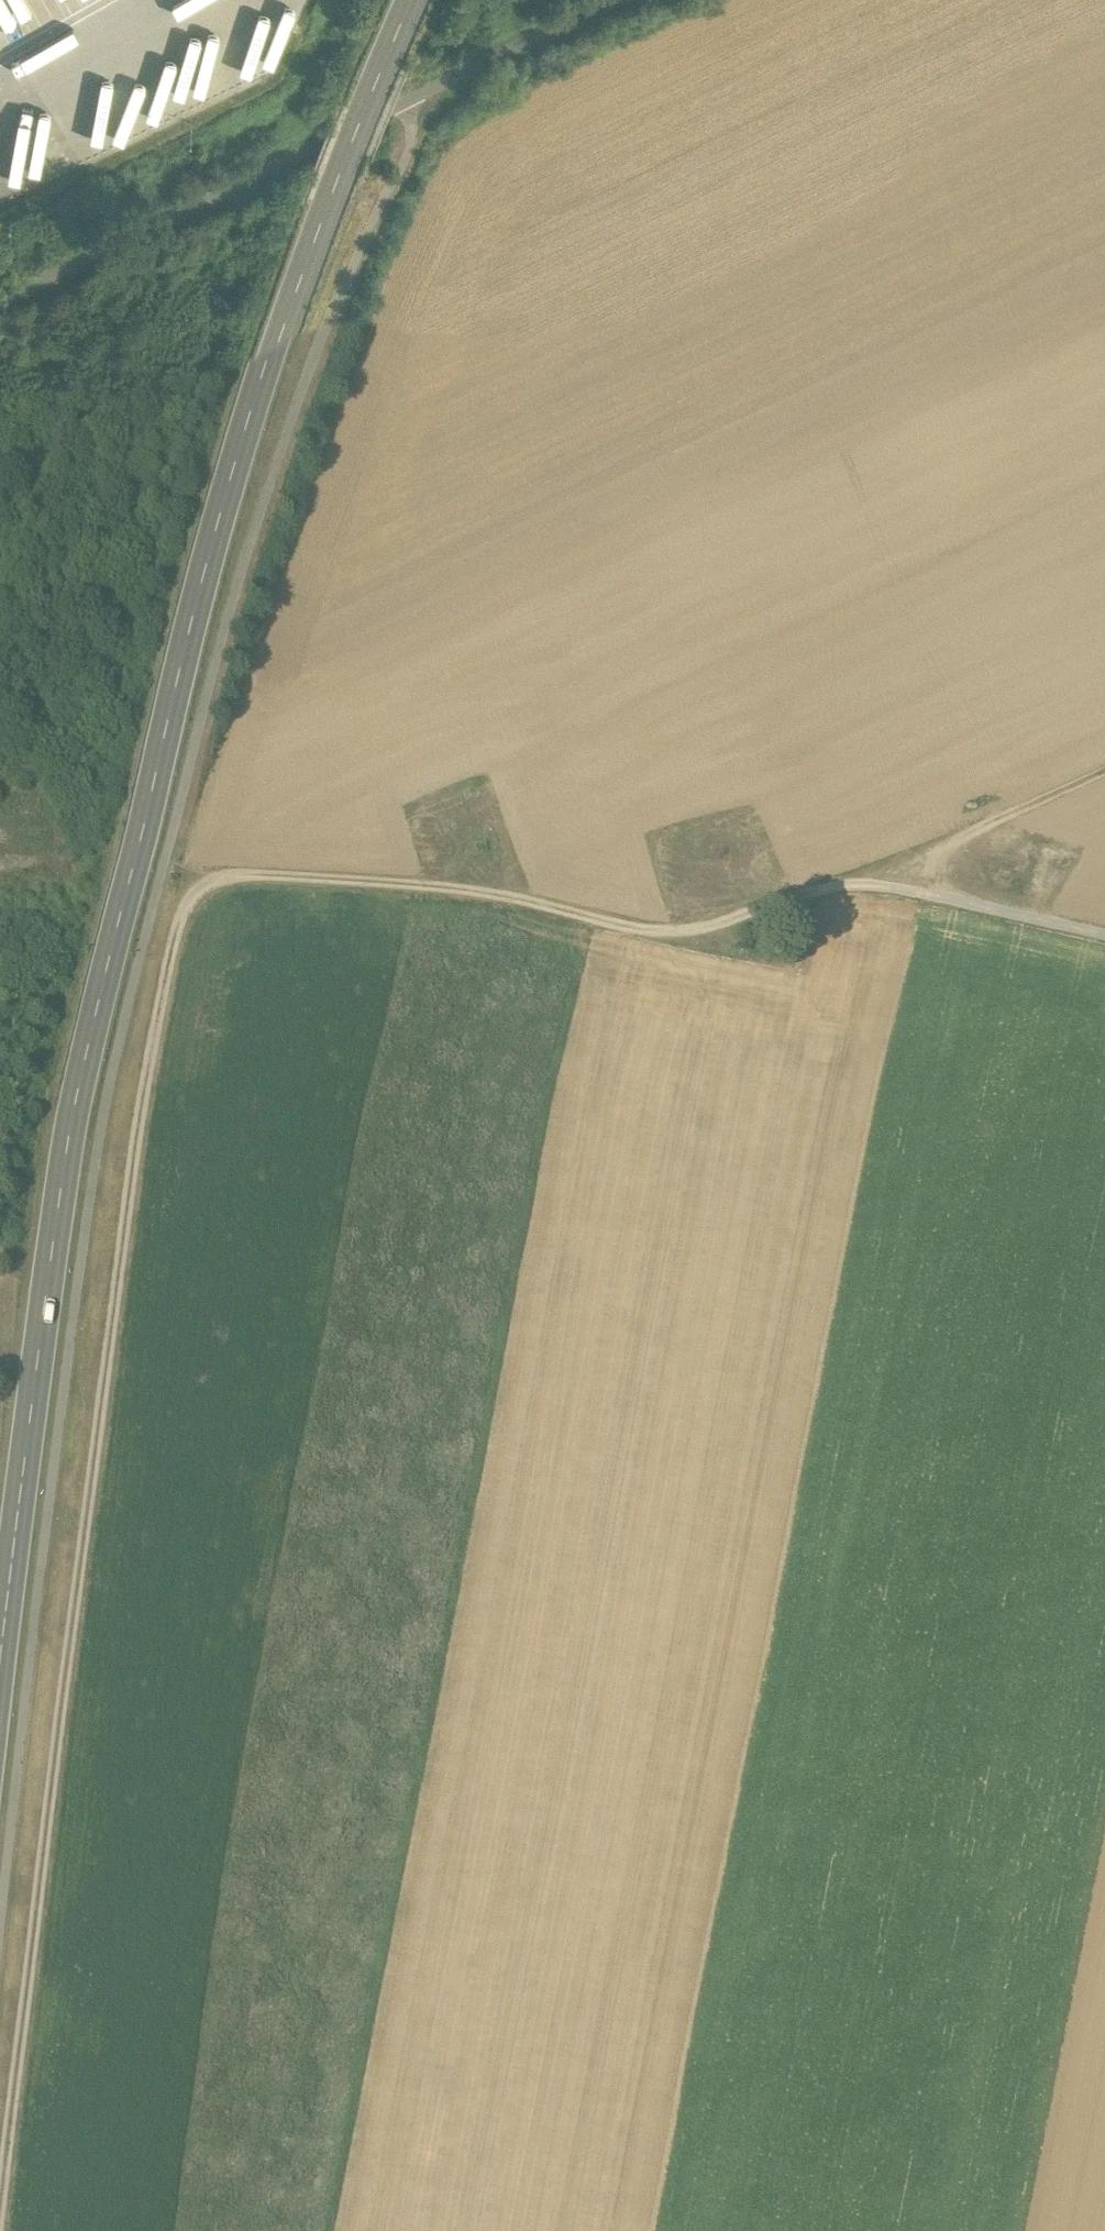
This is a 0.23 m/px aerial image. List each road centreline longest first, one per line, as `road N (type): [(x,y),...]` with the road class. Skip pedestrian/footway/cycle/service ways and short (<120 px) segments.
road 1 (secondary): [(0,1754),(72,1213),(150,804),(236,465),(401,0)]
road 2 (track): [(10,2230),(179,955),(204,903),(231,886)]
road 3 (track): [(231,886),(497,910),(626,952),(716,955)]
road 4 (track): [(1104,960),(933,914),(844,901),(716,955)]
road 5 (track): [(1104,773),(844,901)]

